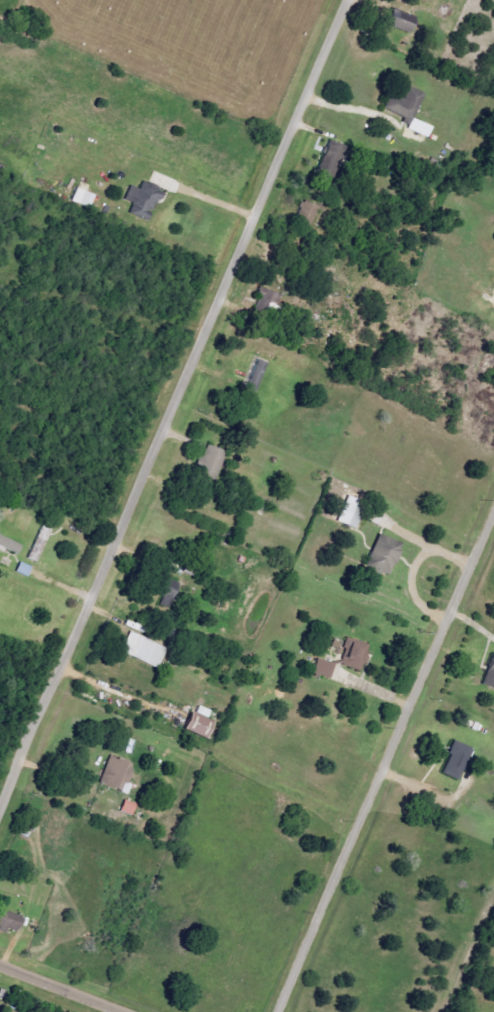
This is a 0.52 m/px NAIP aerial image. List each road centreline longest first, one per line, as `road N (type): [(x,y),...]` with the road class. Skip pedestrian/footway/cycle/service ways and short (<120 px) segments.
road 1 (residential): [(0,813),(347,0)]
road 2 (residential): [(493,512),(277,1011)]
road 3 (residential): [(0,963),(123,1011)]

